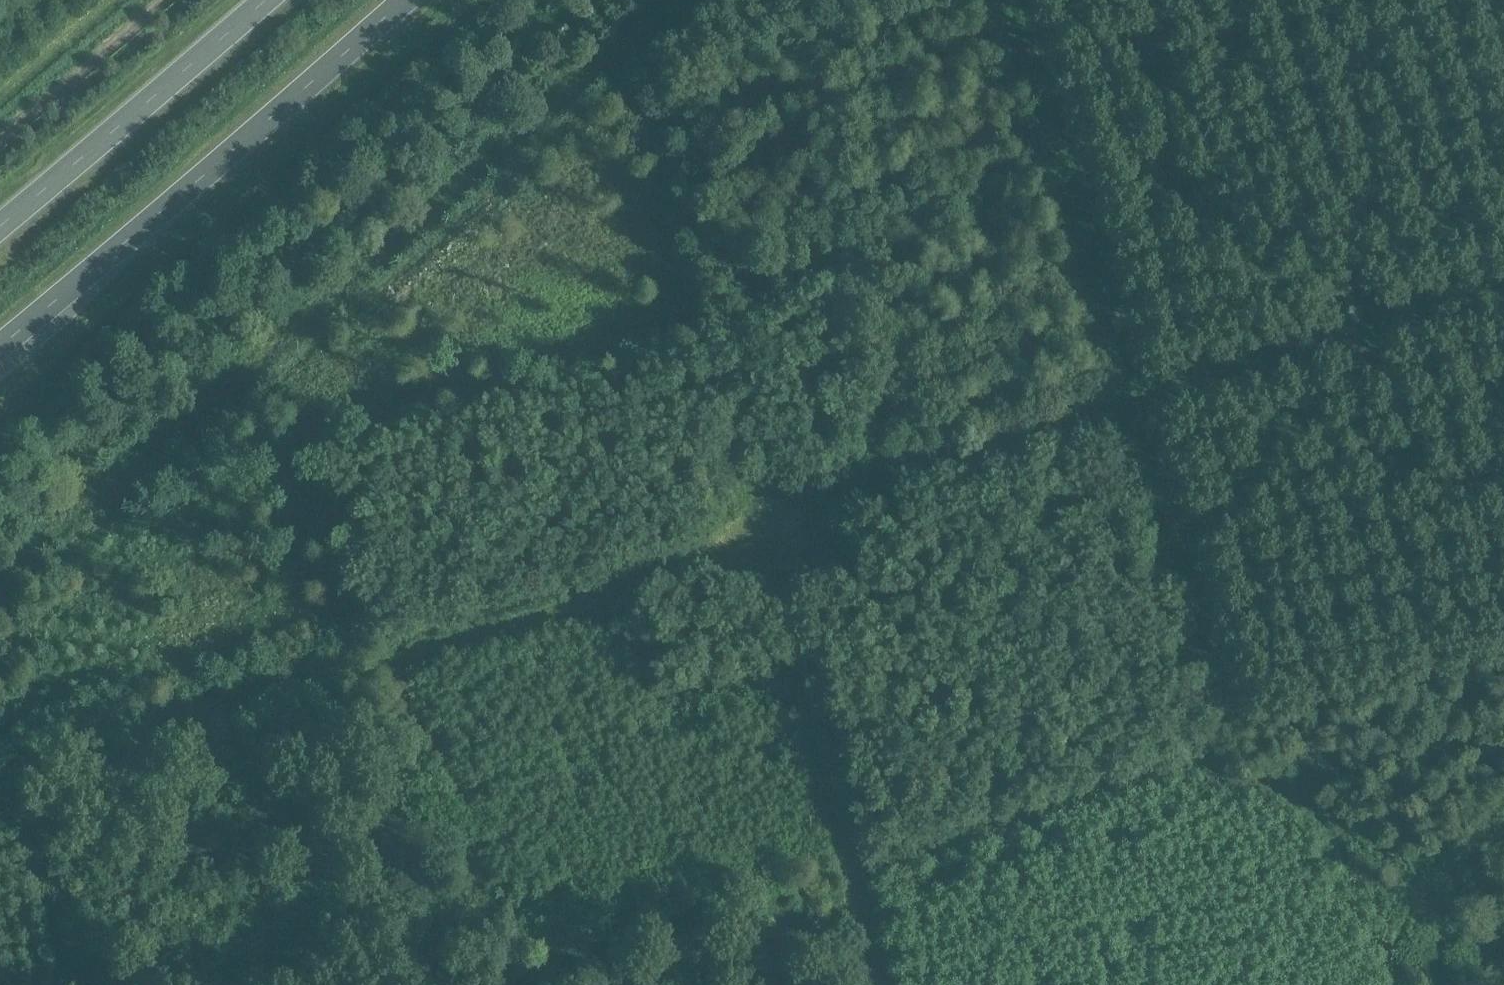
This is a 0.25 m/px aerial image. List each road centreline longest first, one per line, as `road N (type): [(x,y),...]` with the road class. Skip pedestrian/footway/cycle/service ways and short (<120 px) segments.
road 1 (track): [(889,984),(817,716),(795,587),(817,572),(827,545),(825,506),(842,489),(1503,294)]
road 2 (trunk): [(0,347),(406,0)]
road 3 (trunk): [(270,0),(0,226)]
road 4 (track): [(795,587),(748,570),(735,554),(737,497),(785,473),(809,482),(825,506)]

